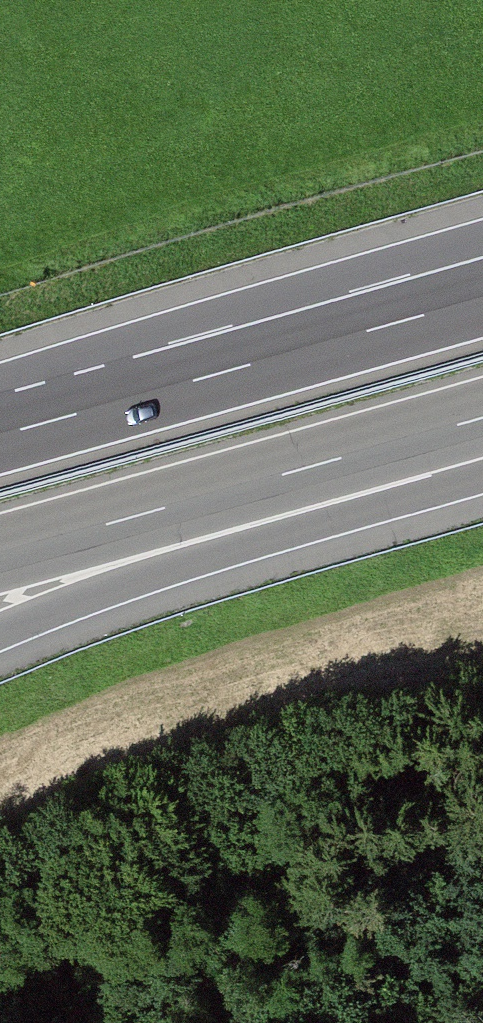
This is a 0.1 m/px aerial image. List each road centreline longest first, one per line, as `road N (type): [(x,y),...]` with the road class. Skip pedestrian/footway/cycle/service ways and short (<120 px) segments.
road 1 (motorway): [(0,635),(482,434)]
road 2 (motorway): [(482,297),(0,434)]
road 3 (motorway): [(0,556),(482,420)]

